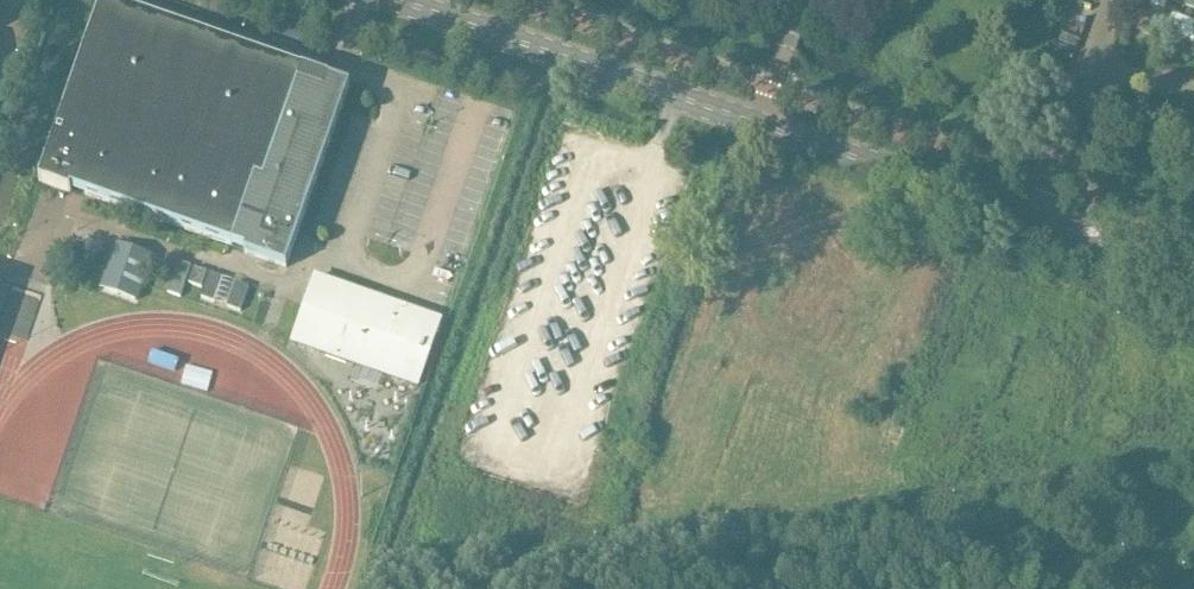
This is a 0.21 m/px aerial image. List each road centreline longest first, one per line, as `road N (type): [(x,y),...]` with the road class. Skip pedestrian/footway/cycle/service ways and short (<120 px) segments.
road 1 (tertiary): [(1193,270),(395,0)]

